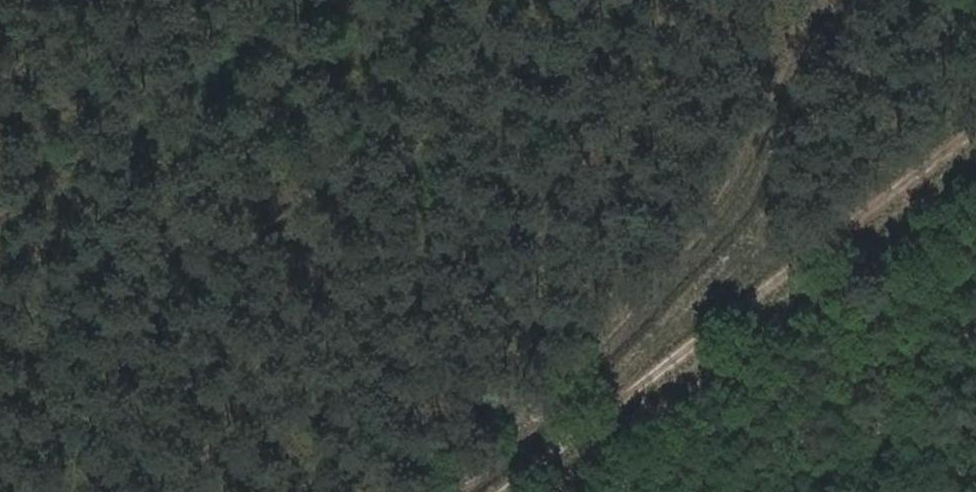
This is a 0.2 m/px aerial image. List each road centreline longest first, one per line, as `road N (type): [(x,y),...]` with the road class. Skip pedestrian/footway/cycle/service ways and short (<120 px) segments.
road 1 (track): [(828,0),(742,184),(480,470),(450,491)]
road 2 (track): [(507,491),(975,136)]
road 3 (track): [(877,0),(754,244),(657,377)]

